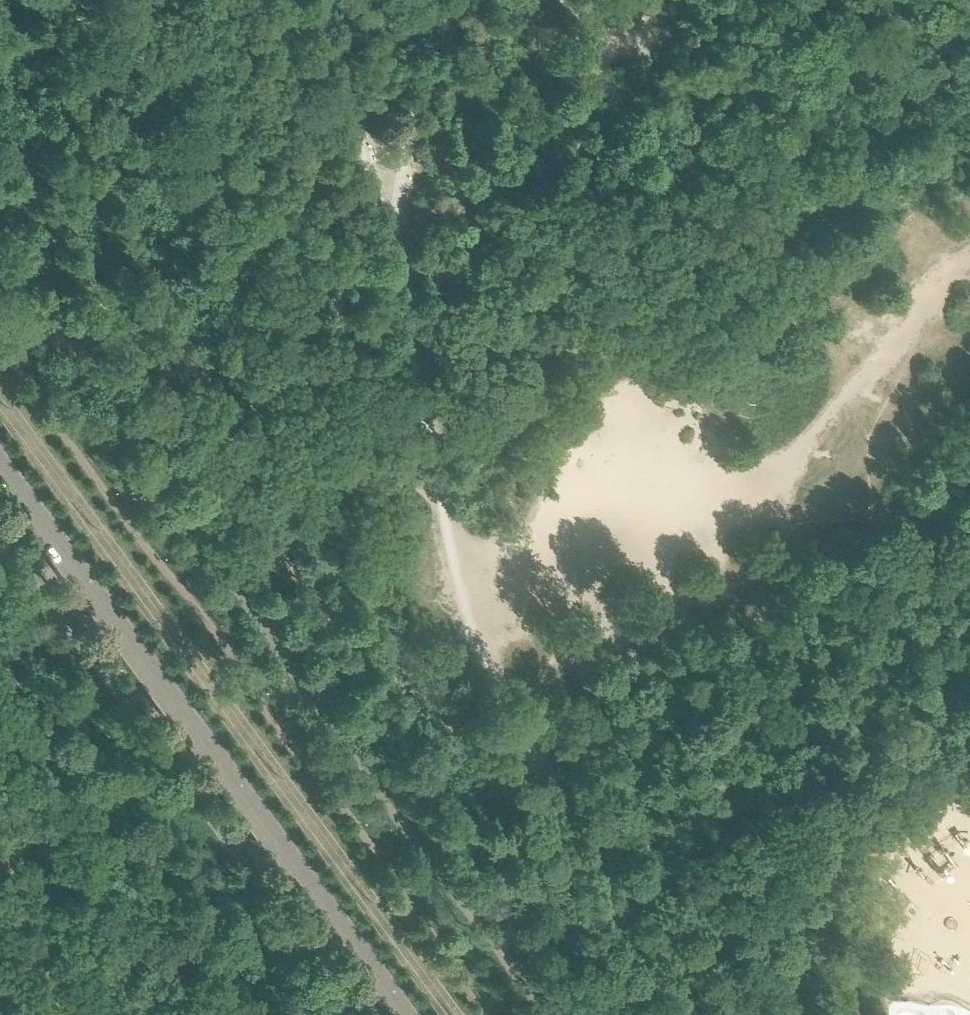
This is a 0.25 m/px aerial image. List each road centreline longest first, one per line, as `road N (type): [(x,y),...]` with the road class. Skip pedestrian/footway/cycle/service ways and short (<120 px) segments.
road 1 (tertiary): [(405,1014),(0,466)]

